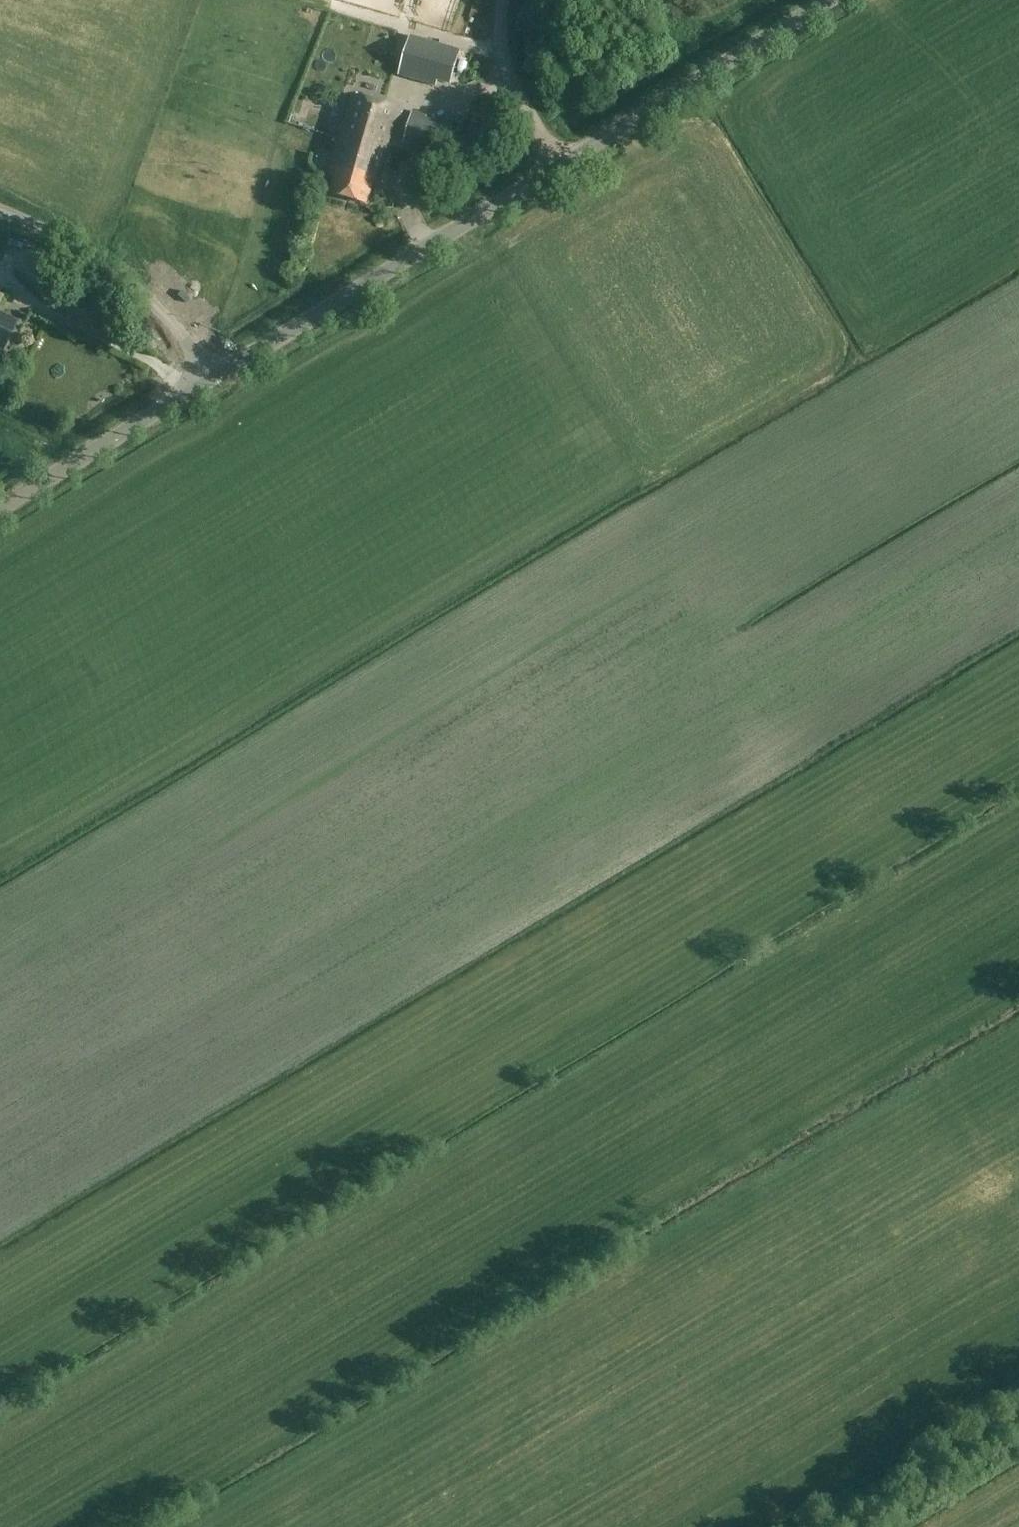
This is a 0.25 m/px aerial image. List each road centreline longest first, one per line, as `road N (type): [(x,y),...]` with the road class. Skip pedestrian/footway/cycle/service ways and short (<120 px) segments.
road 1 (unclassified): [(829,0),(209,377)]
road 2 (unclassified): [(209,377),(182,335),(119,276),(0,211)]
road 3 (unclassified): [(209,377),(0,504)]

